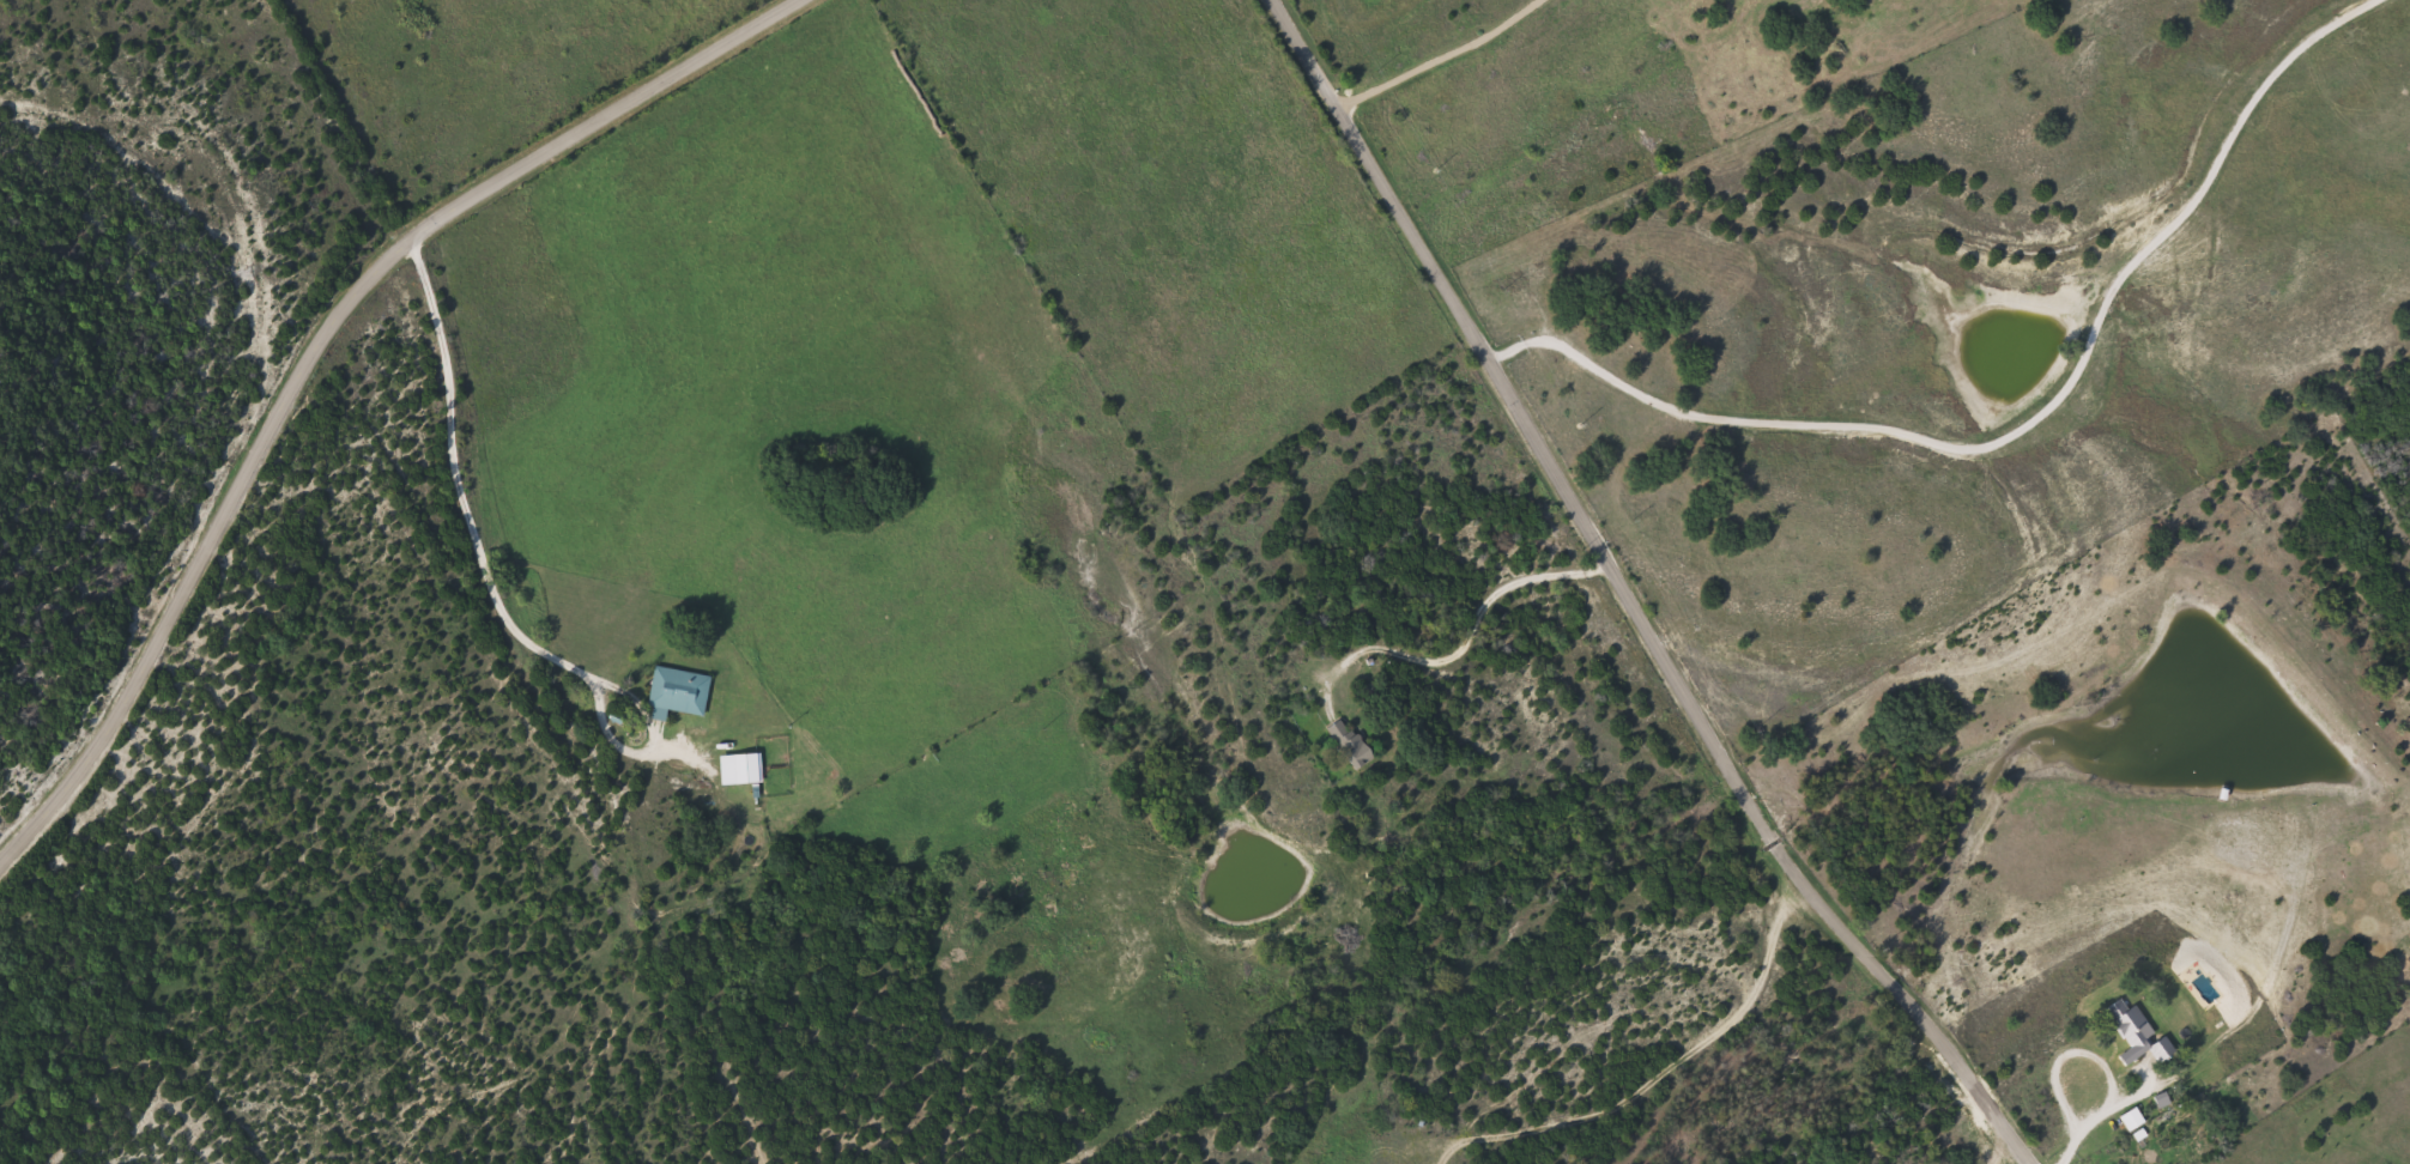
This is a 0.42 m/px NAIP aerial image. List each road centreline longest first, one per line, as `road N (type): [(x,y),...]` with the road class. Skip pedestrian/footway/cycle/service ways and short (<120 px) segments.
road 1 (residential): [(2029,1163),(1952,1056),(1793,881),(1268,0)]
road 2 (residential): [(0,853),(105,715),(317,342),(379,268),(443,216),(804,0)]
road 3 (residential): [(0,105),(49,123),(89,122),(133,107),(163,129),(217,141),(247,213),(262,359),(280,408)]

